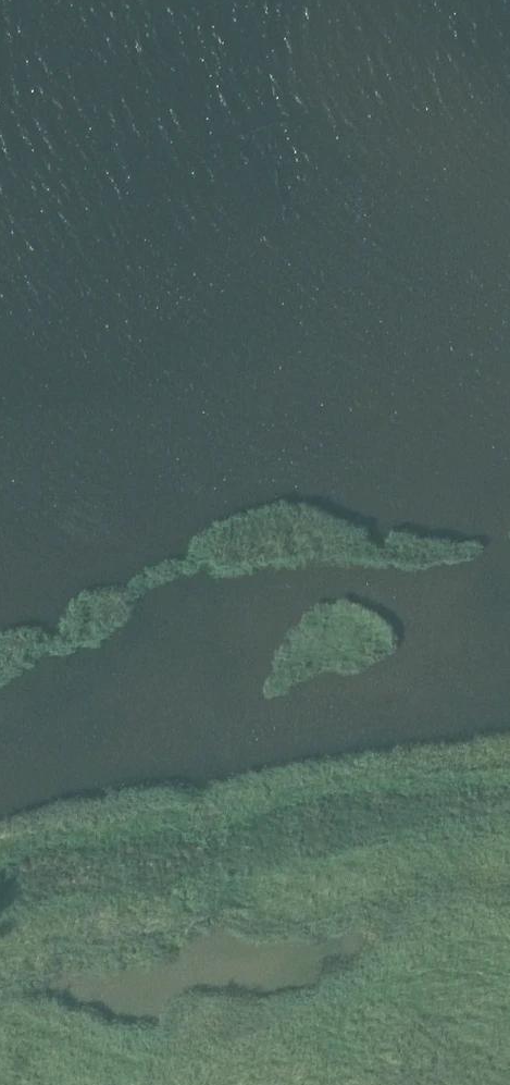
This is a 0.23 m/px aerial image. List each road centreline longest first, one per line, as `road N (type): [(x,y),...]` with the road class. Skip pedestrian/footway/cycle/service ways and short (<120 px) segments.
road 1 (track): [(0,894),(102,864),(245,851),(364,822),(509,806)]

